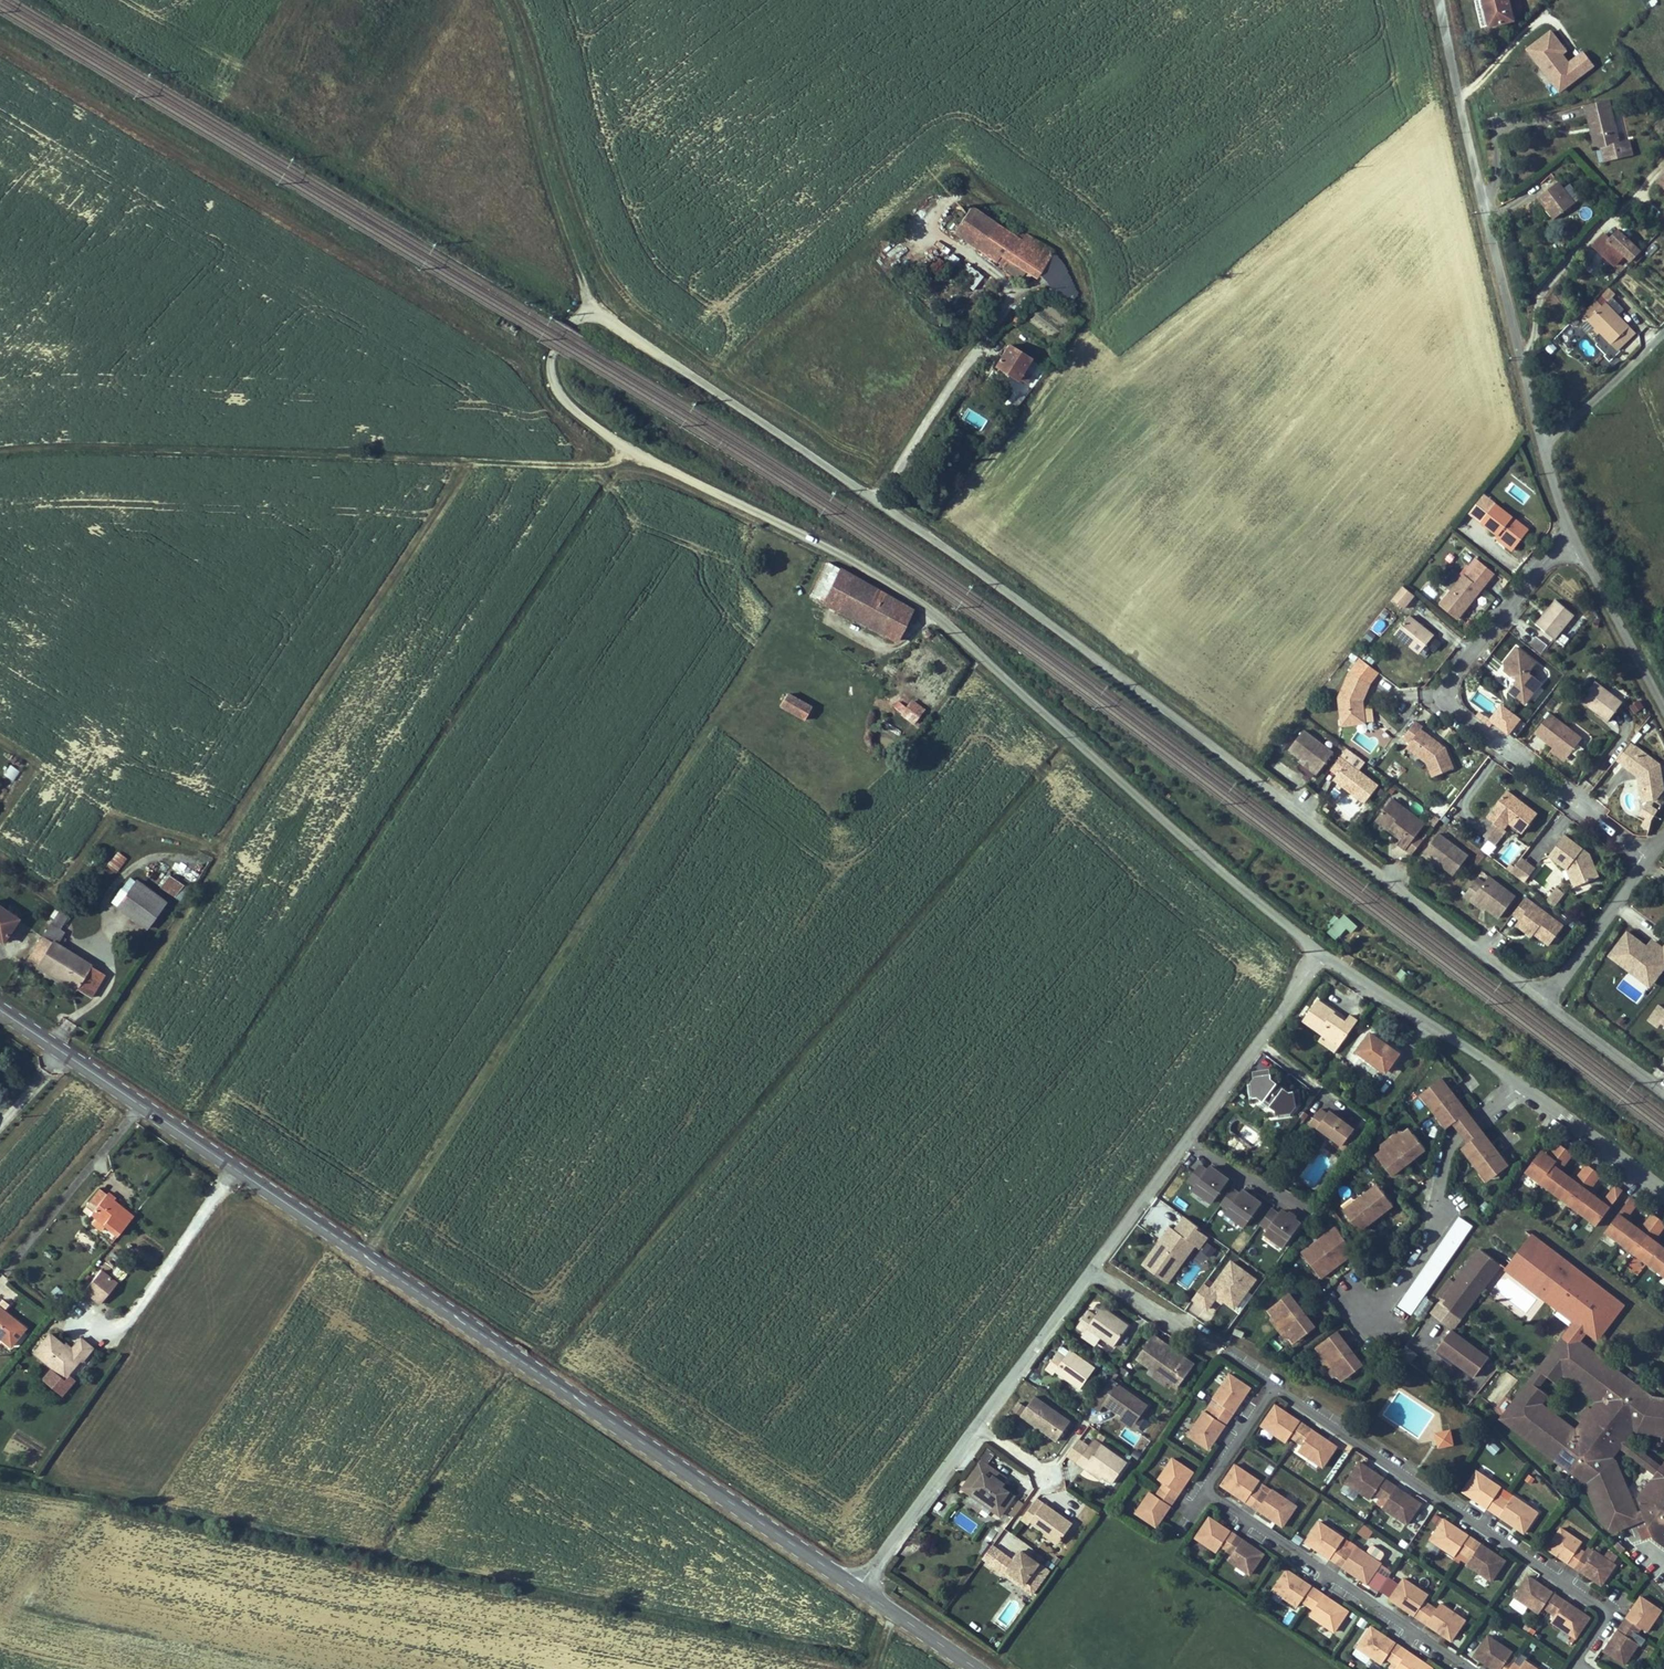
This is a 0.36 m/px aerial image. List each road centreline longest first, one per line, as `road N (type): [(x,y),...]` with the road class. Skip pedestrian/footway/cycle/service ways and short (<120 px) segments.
road 1 (unclassified): [(878,501),(610,320),(580,317),(555,351),(560,392),(586,421),(628,451),(790,526),(909,598),(1317,951)]
road 2 (secondary): [(0,1008),(860,1588)]
road 3 (unclassified): [(1543,1000),(878,501)]
road 4 (track): [(368,1256),(709,732),(729,718)]
road 5 (track): [(0,452),(133,449),(589,468),(628,451)]
road 6 (residential): [(1317,951),(978,1429)]
road 7 (residential): [(1577,535),(1547,560),(1446,693),(1451,712),(1650,858)]
road 8 (residential): [(1575,1664),(1603,1621),(1600,1607),(1274,1387)]
road 9 (unclassified): [(1444,0),(1546,443)]
road 10 (track): [(492,0),(589,314)]
road 11 (residential): [(1209,1491),(1466,1668)]
road 12 (residential): [(1360,1314),(1398,1279),(1433,1227),(1443,1199),(1446,1141),(1516,1084)]
road 13 (residential): [(1516,1084),(1317,951)]
road 14 (residential): [(1007,313),(878,501)]
road 15 (residential): [(978,1429),(860,1588)]
road 16 (residential): [(1577,535),(1663,704)]
road 17 (residential): [(1663,1191),(1516,1084)]
road 18 (residential): [(1650,858),(1543,1000)]
road 19 (residential): [(1546,443),(1663,322)]
road 20 (track): [(1091,1271),(1222,1350)]
road 21 (unclassified): [(1663,1093),(1543,1000)]
road 22 (secondary): [(860,1588),(979,1668)]
road 23 (residential): [(1274,1387),(1209,1491)]

